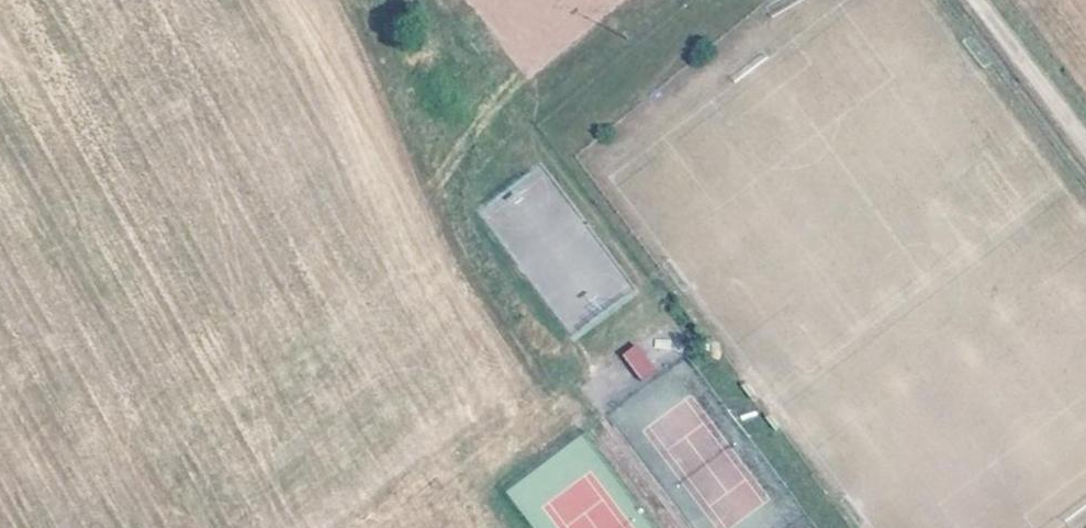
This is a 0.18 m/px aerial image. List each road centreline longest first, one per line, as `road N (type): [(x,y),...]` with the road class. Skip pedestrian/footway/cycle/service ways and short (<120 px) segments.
road 1 (unclassified): [(1085,151),(969,0)]

